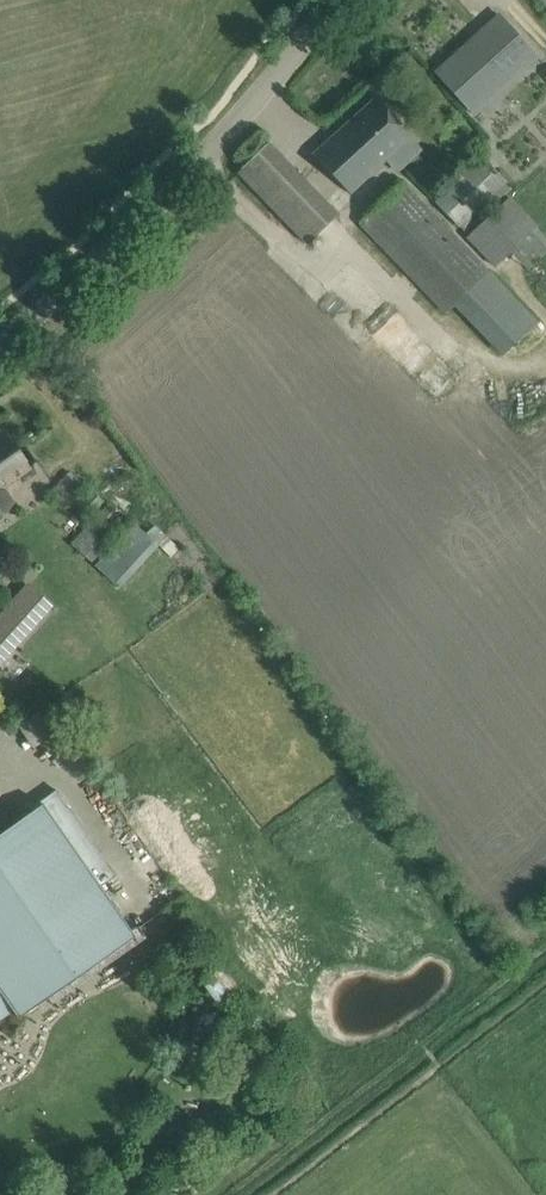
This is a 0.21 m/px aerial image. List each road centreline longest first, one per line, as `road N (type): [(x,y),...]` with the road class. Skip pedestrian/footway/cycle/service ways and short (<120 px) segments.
road 1 (unclassified): [(0,341),(152,207),(333,0)]

